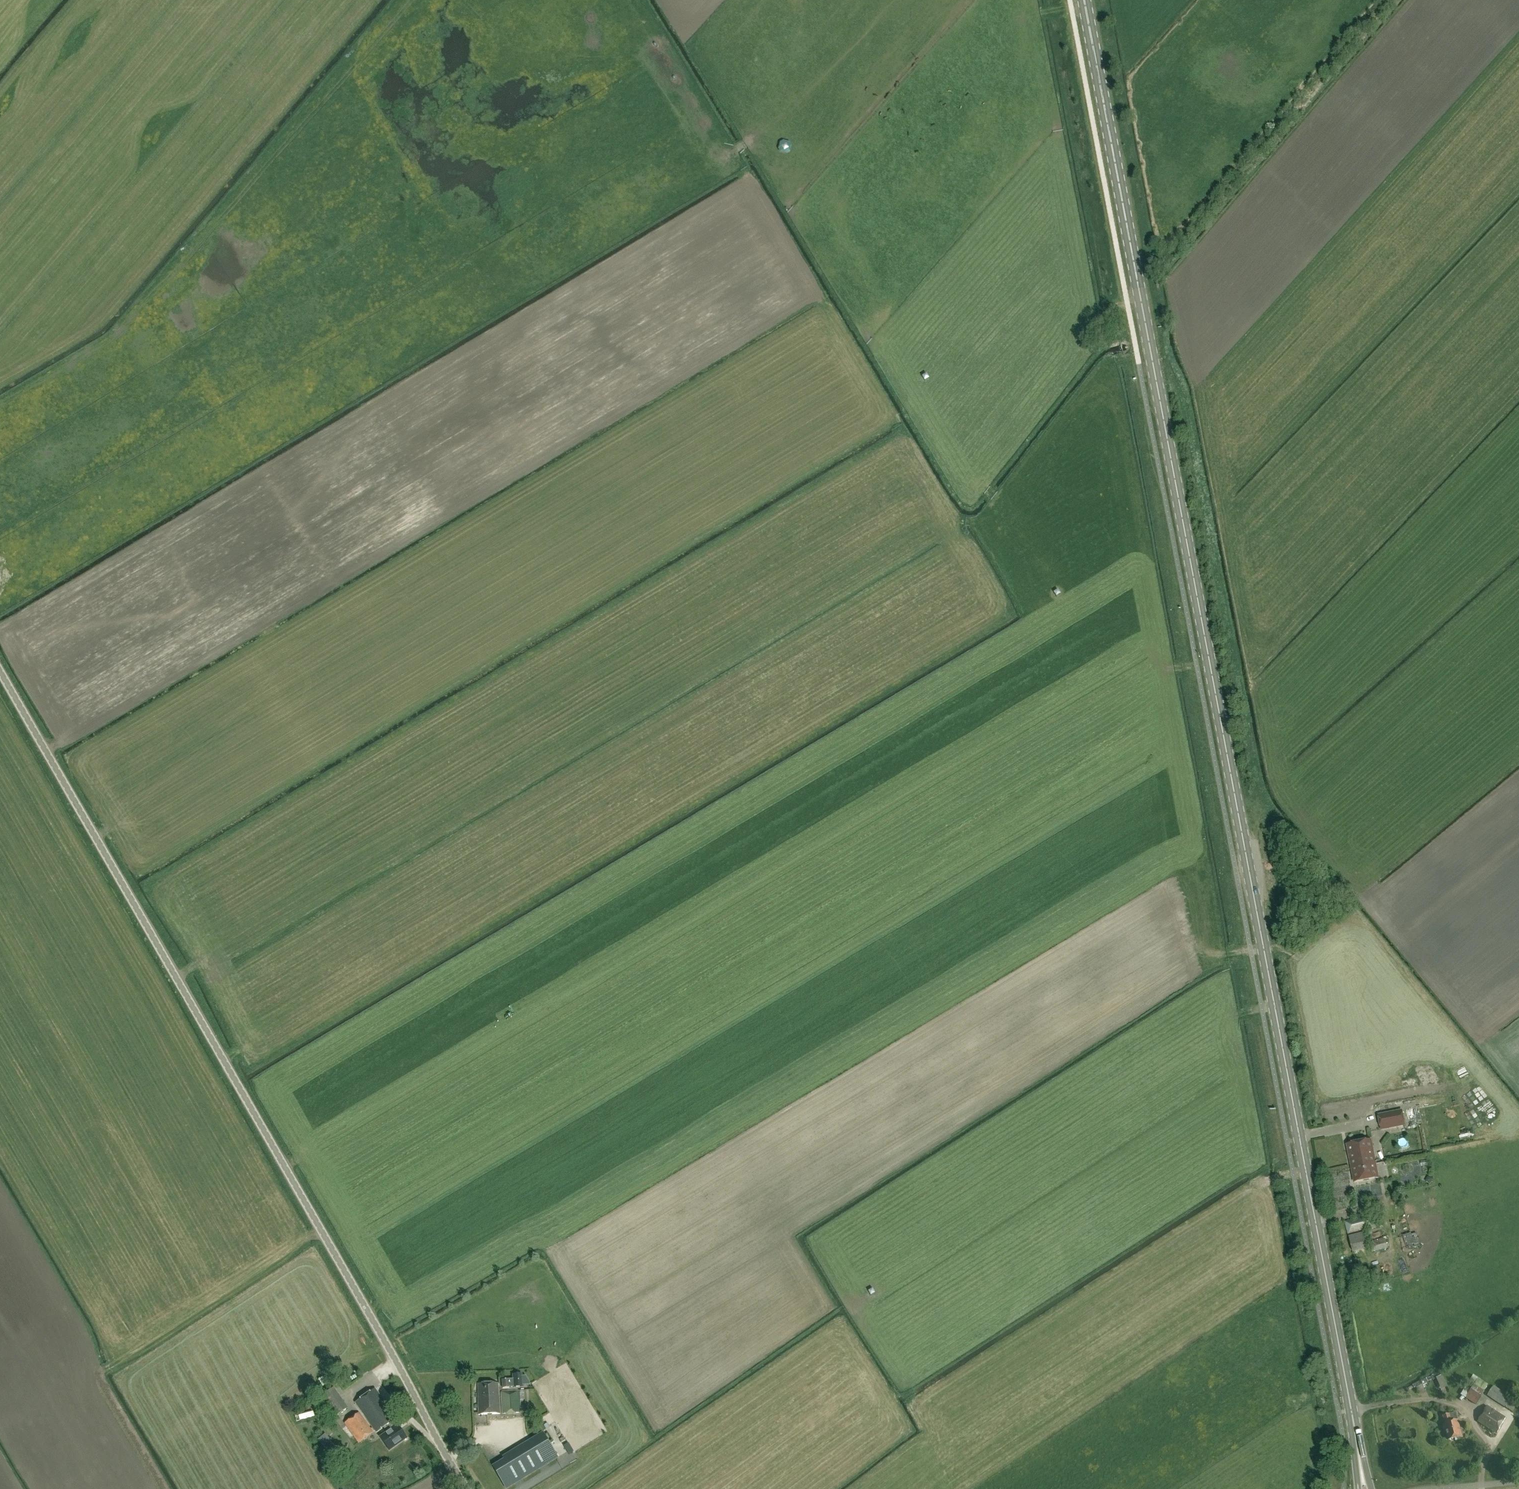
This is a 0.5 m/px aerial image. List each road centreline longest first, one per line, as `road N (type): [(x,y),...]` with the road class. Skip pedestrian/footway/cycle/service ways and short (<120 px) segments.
road 1 (secondary): [(1365,1488),(1084,0)]
road 2 (unclassified): [(465,1488),(0,675)]

